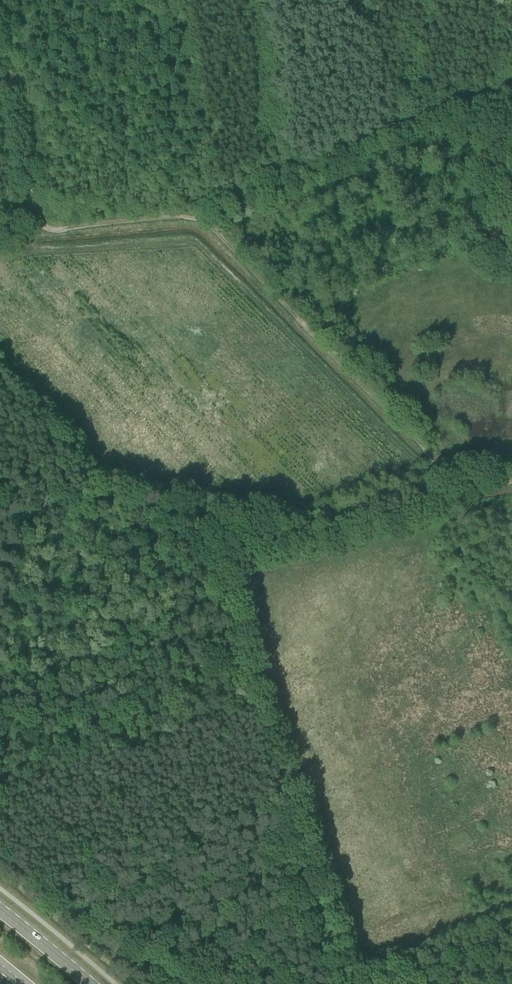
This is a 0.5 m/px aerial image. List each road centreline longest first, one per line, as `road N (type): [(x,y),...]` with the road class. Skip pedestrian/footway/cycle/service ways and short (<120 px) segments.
road 1 (track): [(461,493),(209,228),(172,218),(67,231),(49,229),(36,215),(0,10)]
road 2 (track): [(198,521),(342,983)]
road 3 (track): [(461,493),(310,539),(79,498),(0,475)]

